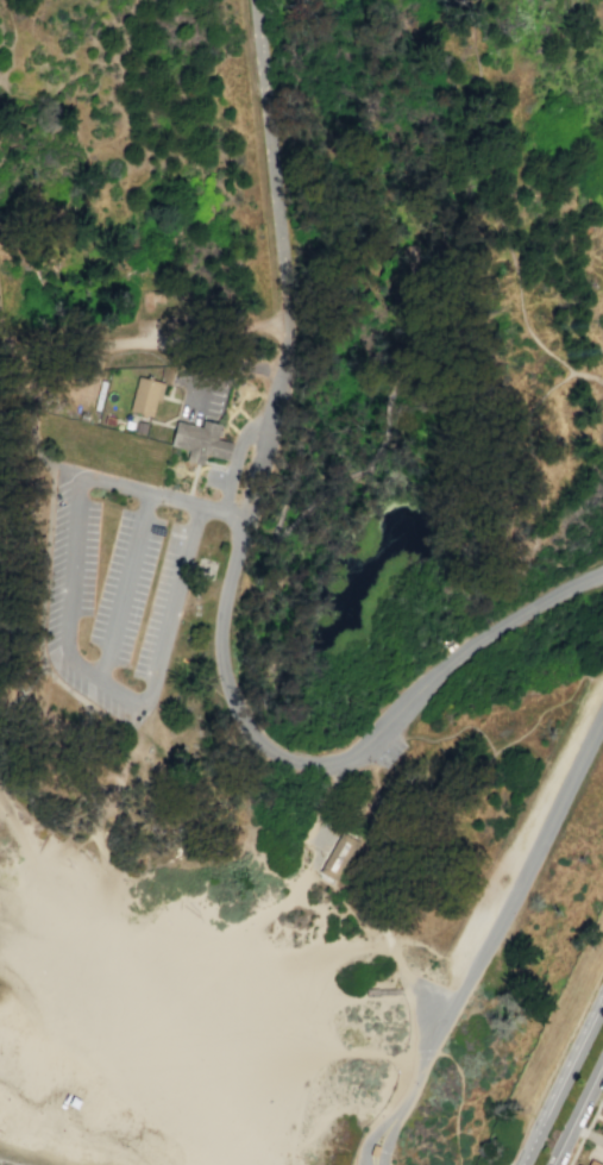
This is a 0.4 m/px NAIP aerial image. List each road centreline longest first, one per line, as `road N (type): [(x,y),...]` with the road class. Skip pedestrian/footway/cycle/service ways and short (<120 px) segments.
road 1 (tertiary): [(602,1004),(526,1164)]
road 2 (track): [(350,766),(291,887)]
road 3 (tertiary): [(549,1164),(602,1055)]

